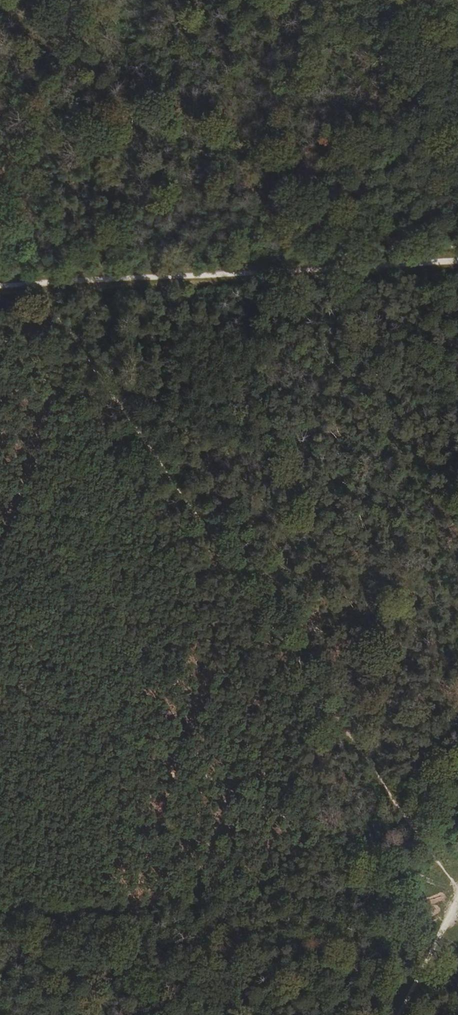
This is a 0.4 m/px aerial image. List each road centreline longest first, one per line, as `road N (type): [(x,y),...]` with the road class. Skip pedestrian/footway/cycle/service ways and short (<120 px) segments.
road 1 (track): [(457,902),(0,233)]
road 2 (track): [(0,286),(457,261)]

